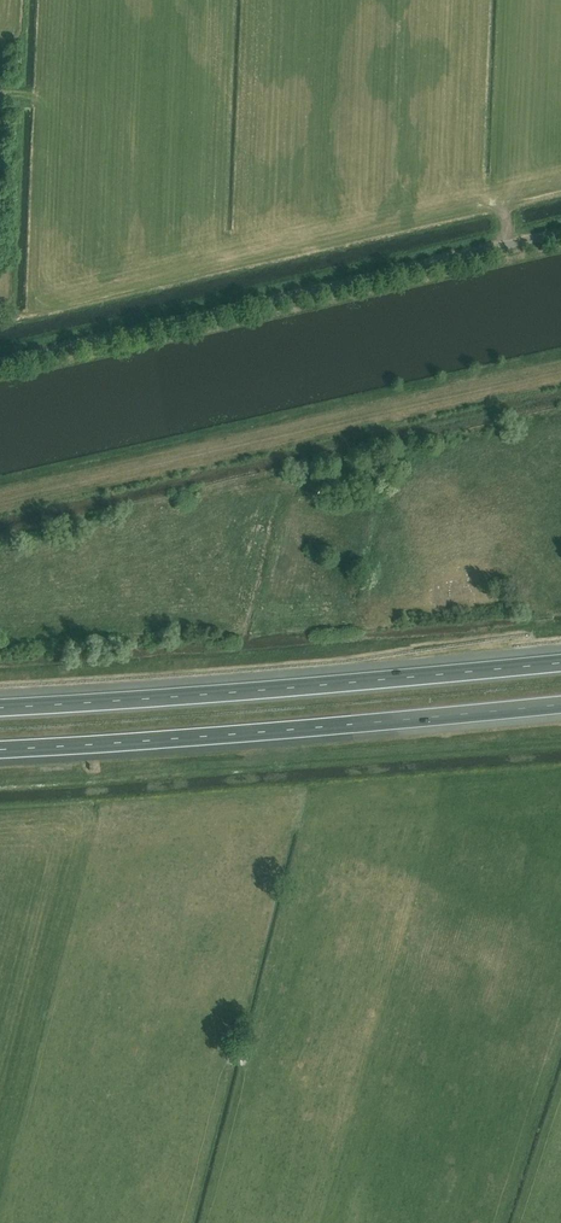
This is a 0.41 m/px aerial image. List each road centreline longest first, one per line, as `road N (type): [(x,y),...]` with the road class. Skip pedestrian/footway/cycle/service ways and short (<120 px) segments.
road 1 (unclassified): [(560,232),(0,360)]
road 2 (motorway): [(0,750),(560,704)]
road 3 (motorway): [(560,661),(0,706)]

